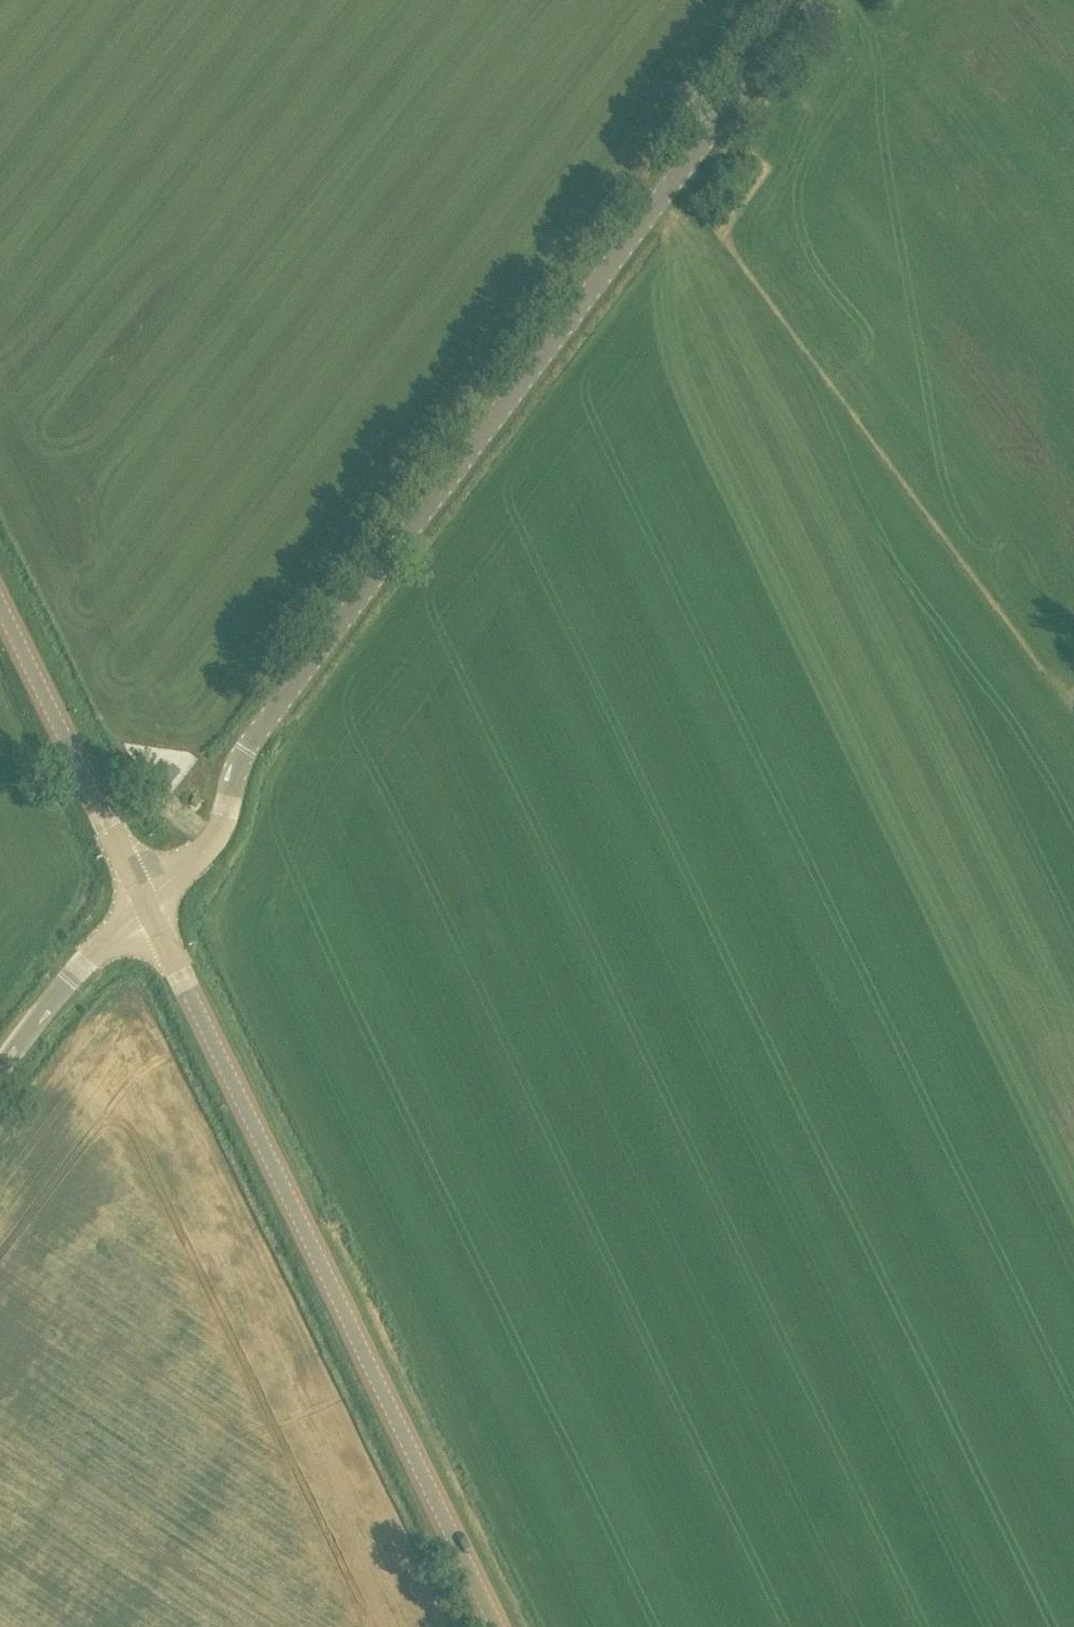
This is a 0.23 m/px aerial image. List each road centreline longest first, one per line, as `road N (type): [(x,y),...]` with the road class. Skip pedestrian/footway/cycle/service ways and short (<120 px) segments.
road 1 (unclassified): [(146,905),(199,860),(247,753),(815,0)]
road 2 (secondary): [(497,1626),(146,905)]
road 3 (secondary): [(146,905),(0,606)]
road 4 (unclassified): [(0,1073),(69,981),(146,905)]

